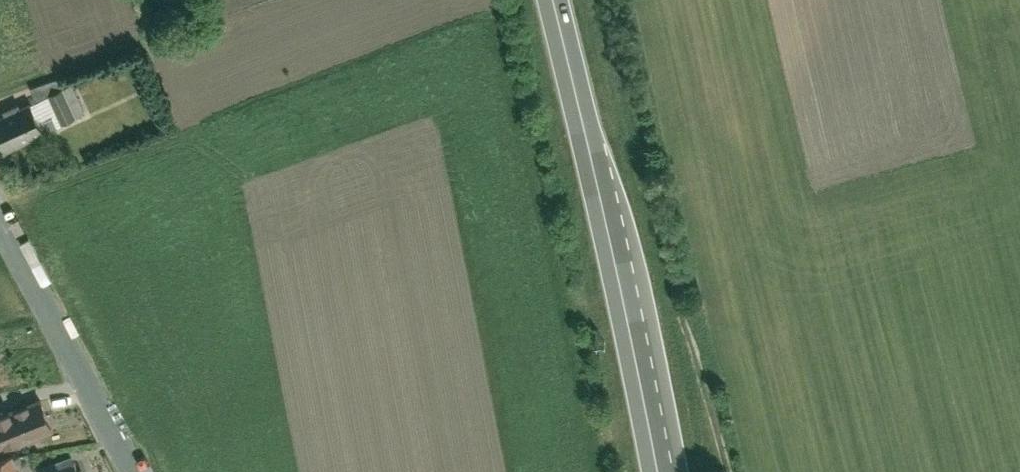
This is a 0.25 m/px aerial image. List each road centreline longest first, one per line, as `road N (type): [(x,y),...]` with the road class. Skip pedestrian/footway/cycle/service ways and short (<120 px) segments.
road 1 (primary): [(658,471),(554,0)]
road 2 (residential): [(0,219),(136,471)]

